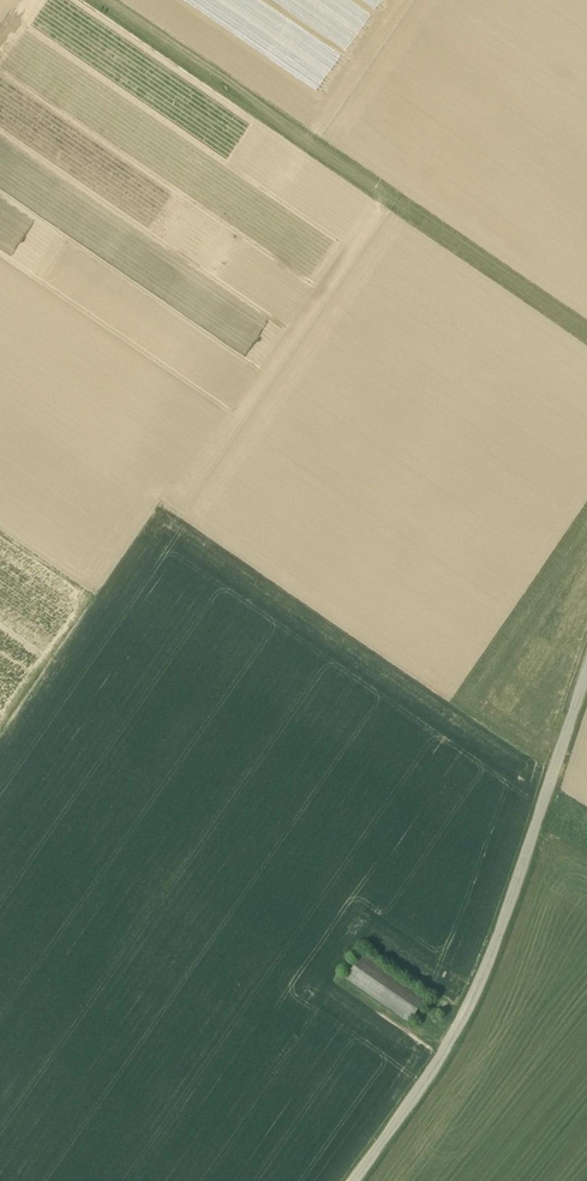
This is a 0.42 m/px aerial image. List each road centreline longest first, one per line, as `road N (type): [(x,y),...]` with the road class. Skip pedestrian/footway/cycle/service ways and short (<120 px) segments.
road 1 (unclassified): [(351,1180),(457,1023),(586,664)]

